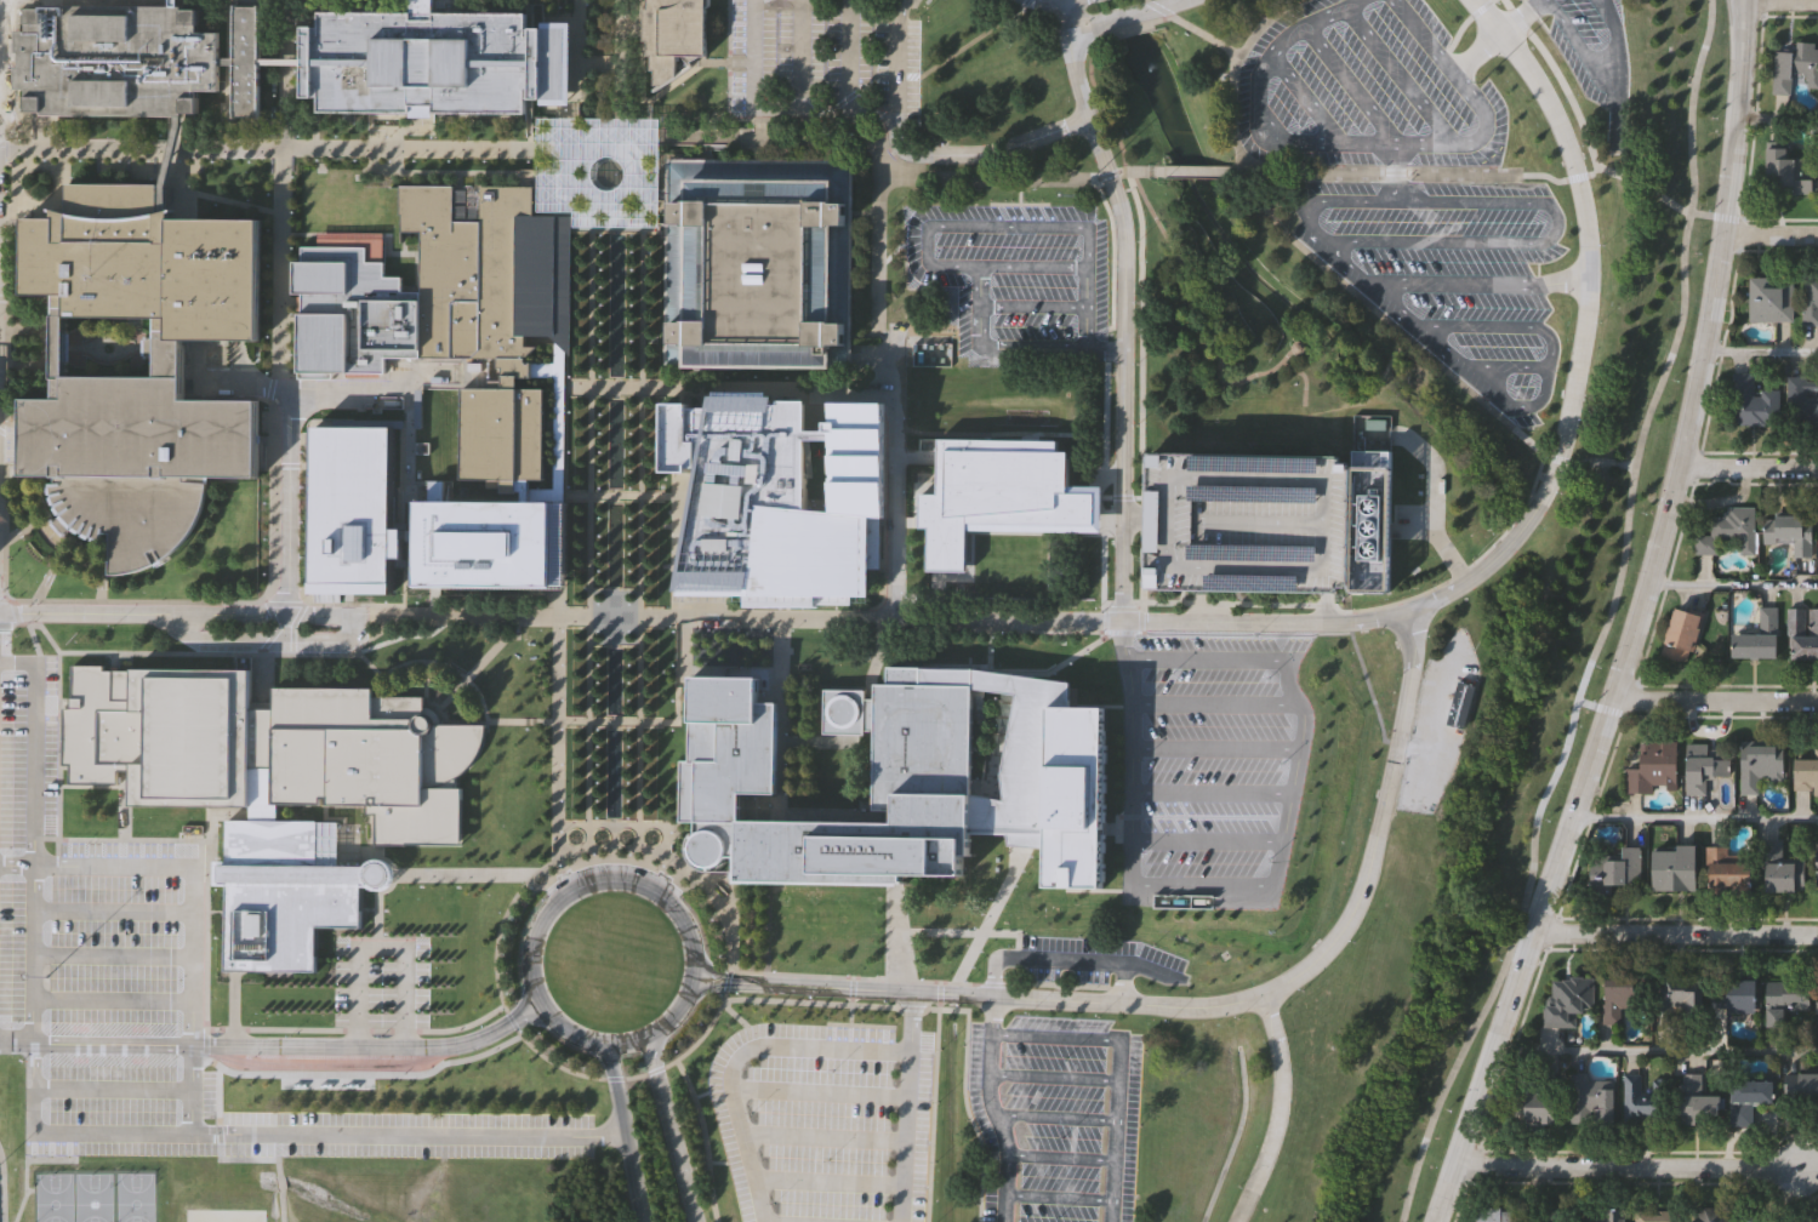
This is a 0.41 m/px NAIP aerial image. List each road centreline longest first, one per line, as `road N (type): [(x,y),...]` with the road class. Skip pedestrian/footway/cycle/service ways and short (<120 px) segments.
road 1 (tertiary): [(1436,1221),(1609,710),(1679,469),(1738,120),(1743,0)]
road 2 (residential): [(1475,0),(1514,47),(1565,137),(1584,202),(1589,306),(1558,459),(1529,521),(1469,581),(1406,615)]
road 3 (residential): [(1123,617),(1123,234),(1073,65),(1066,10)]
road 4 (residential): [(691,977),(1207,1007),(1264,997)]
road 5 (residential): [(1406,615),(1321,622),(896,617)]
road 6 (residential): [(1264,997),(1329,947),(1355,910),(1413,667),(1406,615)]
road 7 (residential): [(366,615),(0,613)]
road 8 (residential): [(1455,1165),(1795,1166)]
road 9 (residential): [(540,1003),(455,1045),(234,1046)]
road 10 (residential): [(1532,932),(1817,934)]
road 11 (residential): [(896,347),(896,617)]
road 12 (tertiary): [(602,1044),(652,1033),(671,1018),(691,977),(691,946),(679,918),(657,895),(609,880)]
road 13 (residential): [(1238,1221),(1282,1098),(1281,1056),(1264,997)]
road 14 (residential): [(1817,703),(1612,701)]
road 15 (residential): [(234,1046),(34,1044)]
road 16 (tertiary): [(690,1221),(652,1033)]
road 17 (tertiary): [(602,1044),(639,1221)]
road 18 (tertiary): [(609,880),(570,891),(536,929),(531,980),(540,1003)]
road 19 (residential): [(1817,470),(1679,469)]

